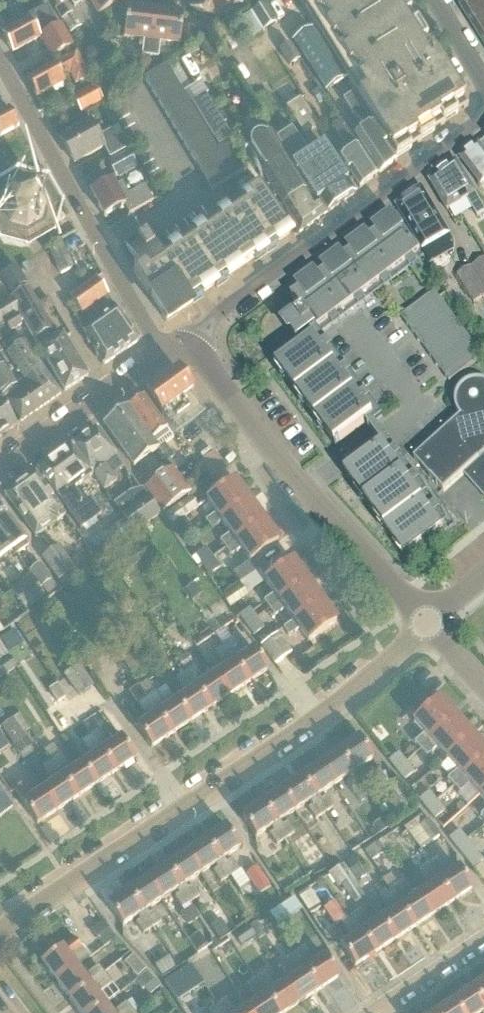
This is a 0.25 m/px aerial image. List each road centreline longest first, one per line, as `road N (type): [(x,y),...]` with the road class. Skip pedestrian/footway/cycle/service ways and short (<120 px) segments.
road 1 (residential): [(0,933),(306,726),(427,623)]
road 2 (residential): [(483,115),(220,312),(185,349)]
road 3 (residential): [(427,623),(207,359),(185,349)]
road 4 (residential): [(161,350),(0,58)]
road 5 (residential): [(0,465),(161,350)]
road 6 (residential): [(368,1012),(483,936)]

